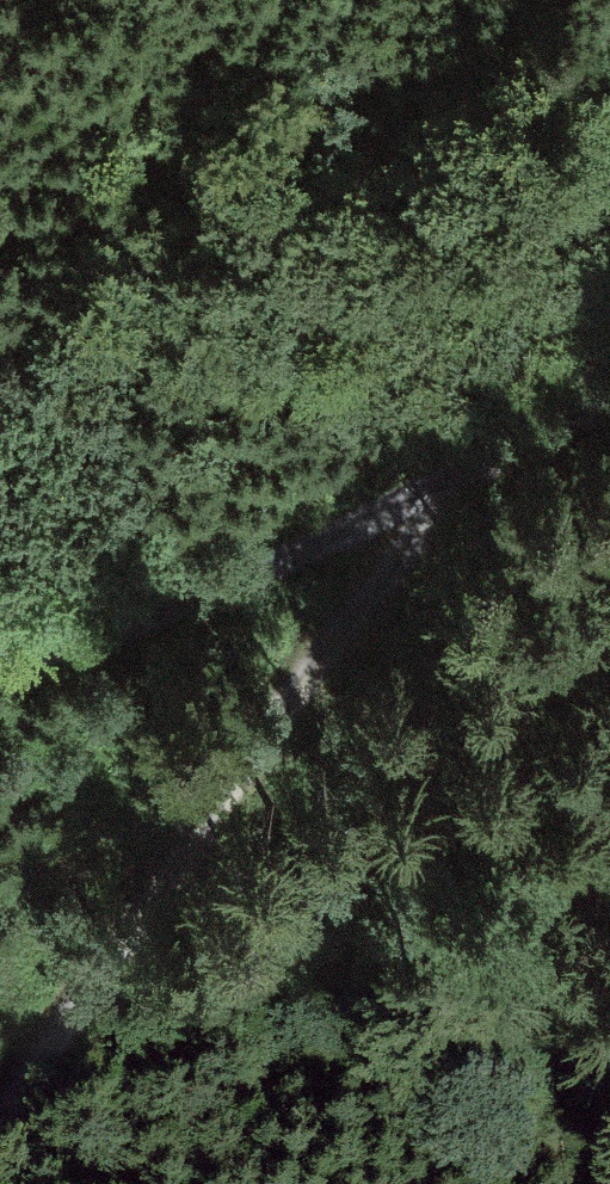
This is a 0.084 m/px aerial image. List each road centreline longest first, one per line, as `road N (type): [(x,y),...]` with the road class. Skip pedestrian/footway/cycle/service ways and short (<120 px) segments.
road 1 (track): [(493,459),(339,643),(0,1117)]
road 2 (track): [(609,351),(493,459),(150,615),(62,649),(0,659)]

